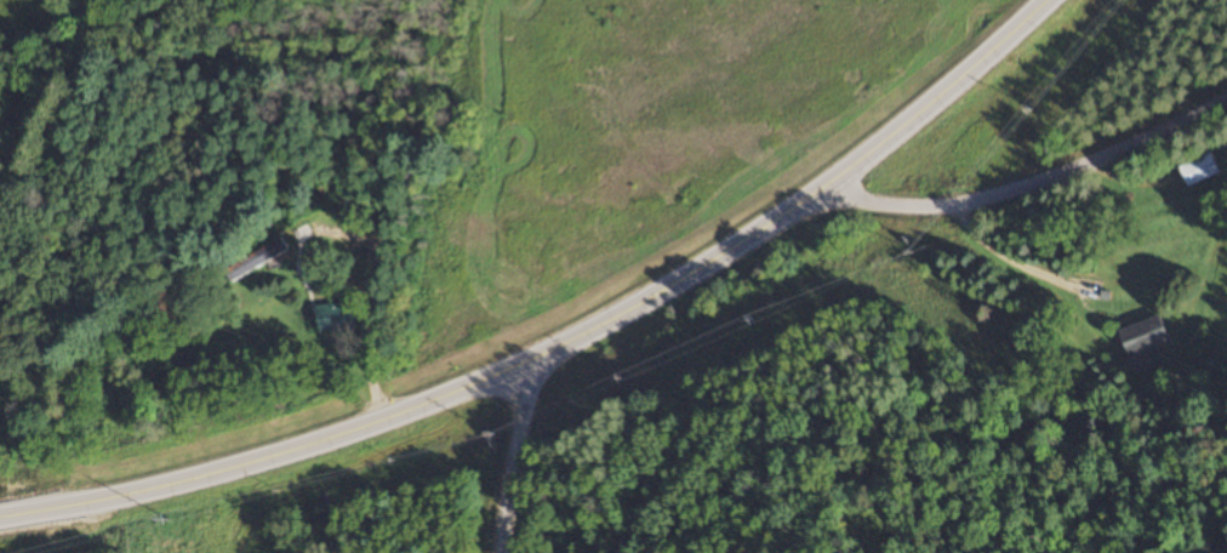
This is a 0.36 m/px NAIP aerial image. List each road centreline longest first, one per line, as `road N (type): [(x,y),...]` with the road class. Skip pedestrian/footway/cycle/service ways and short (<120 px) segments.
road 1 (primary): [(0,521),(177,489),(344,440),(527,366),(848,175),(1049,0)]
road 2 (residential): [(817,193),(923,207),(959,204),(1046,183),(1132,149),(1226,98)]
road 3 (residential): [(507,552),(527,366)]

